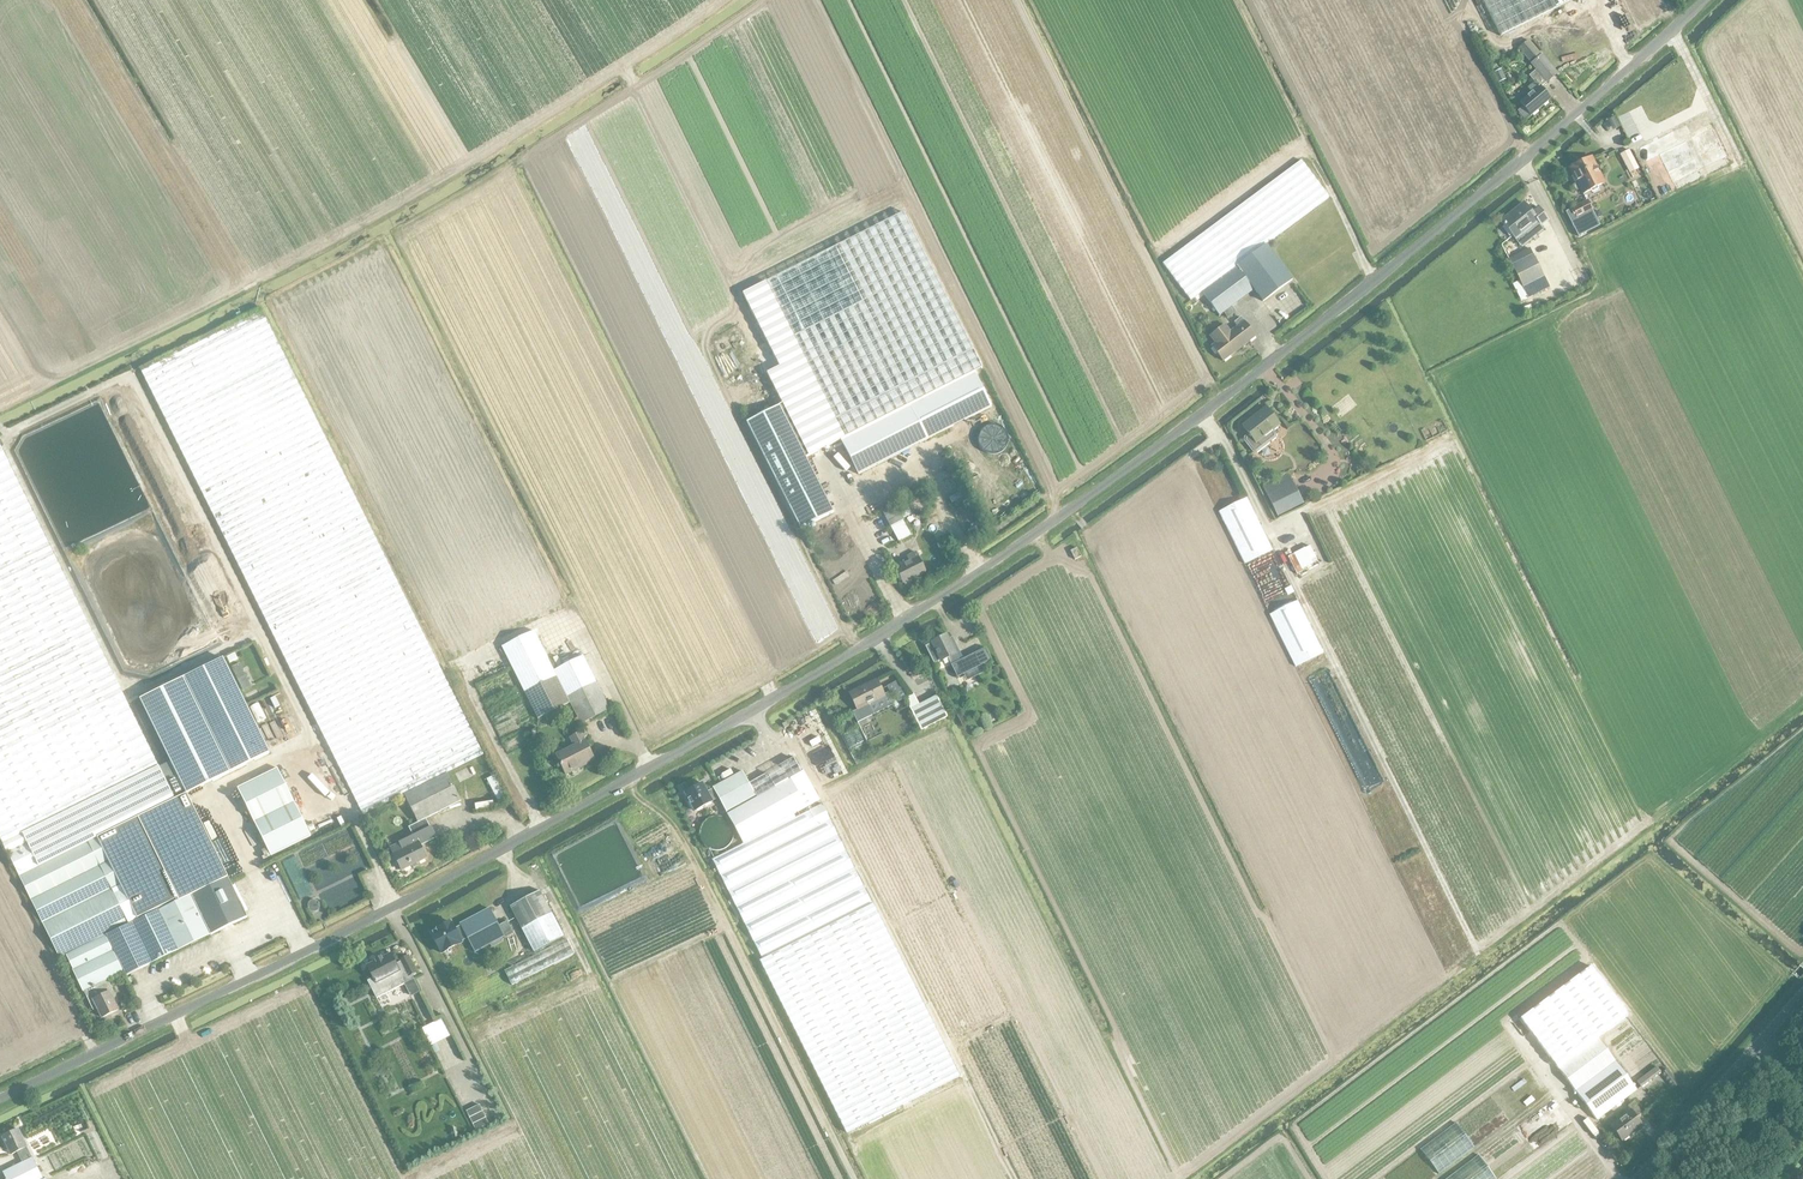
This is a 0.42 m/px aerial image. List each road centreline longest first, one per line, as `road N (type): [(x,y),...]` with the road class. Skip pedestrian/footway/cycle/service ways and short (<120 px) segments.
road 1 (unclassified): [(0,1099),(391,908),(904,620),(1202,413),(1370,283),(1703,0)]
road 2 (track): [(1476,949),(1226,445),(1202,413)]
road 3 (tertiary): [(1638,1178),(1802,994)]

